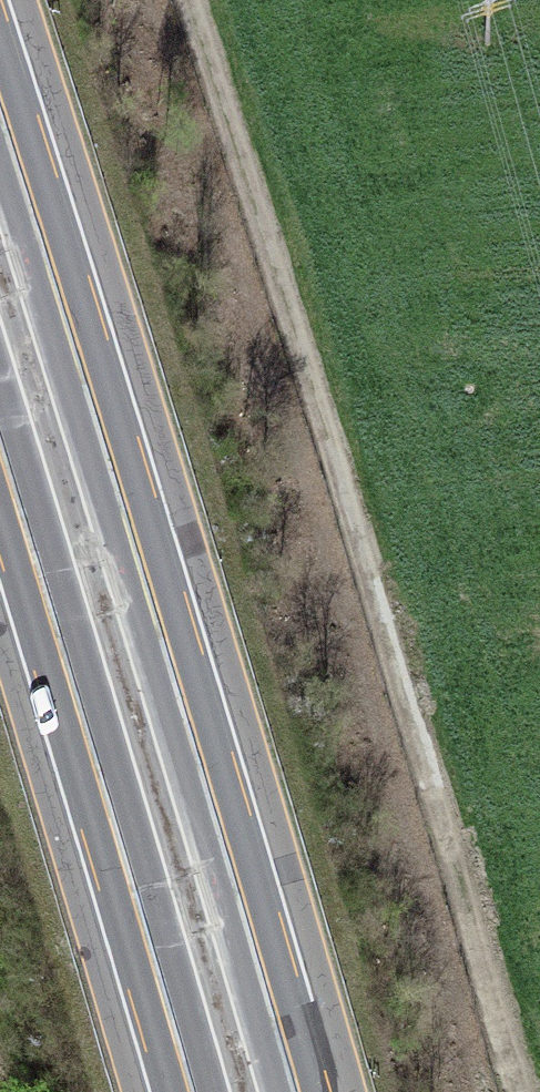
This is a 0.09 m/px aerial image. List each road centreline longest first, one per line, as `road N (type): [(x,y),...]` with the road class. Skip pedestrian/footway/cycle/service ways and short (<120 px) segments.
road 1 (track): [(219,0),(528,1091)]
road 2 (motorway): [(295,1091),(0,106)]
road 3 (motorway): [(0,451),(189,1091)]

